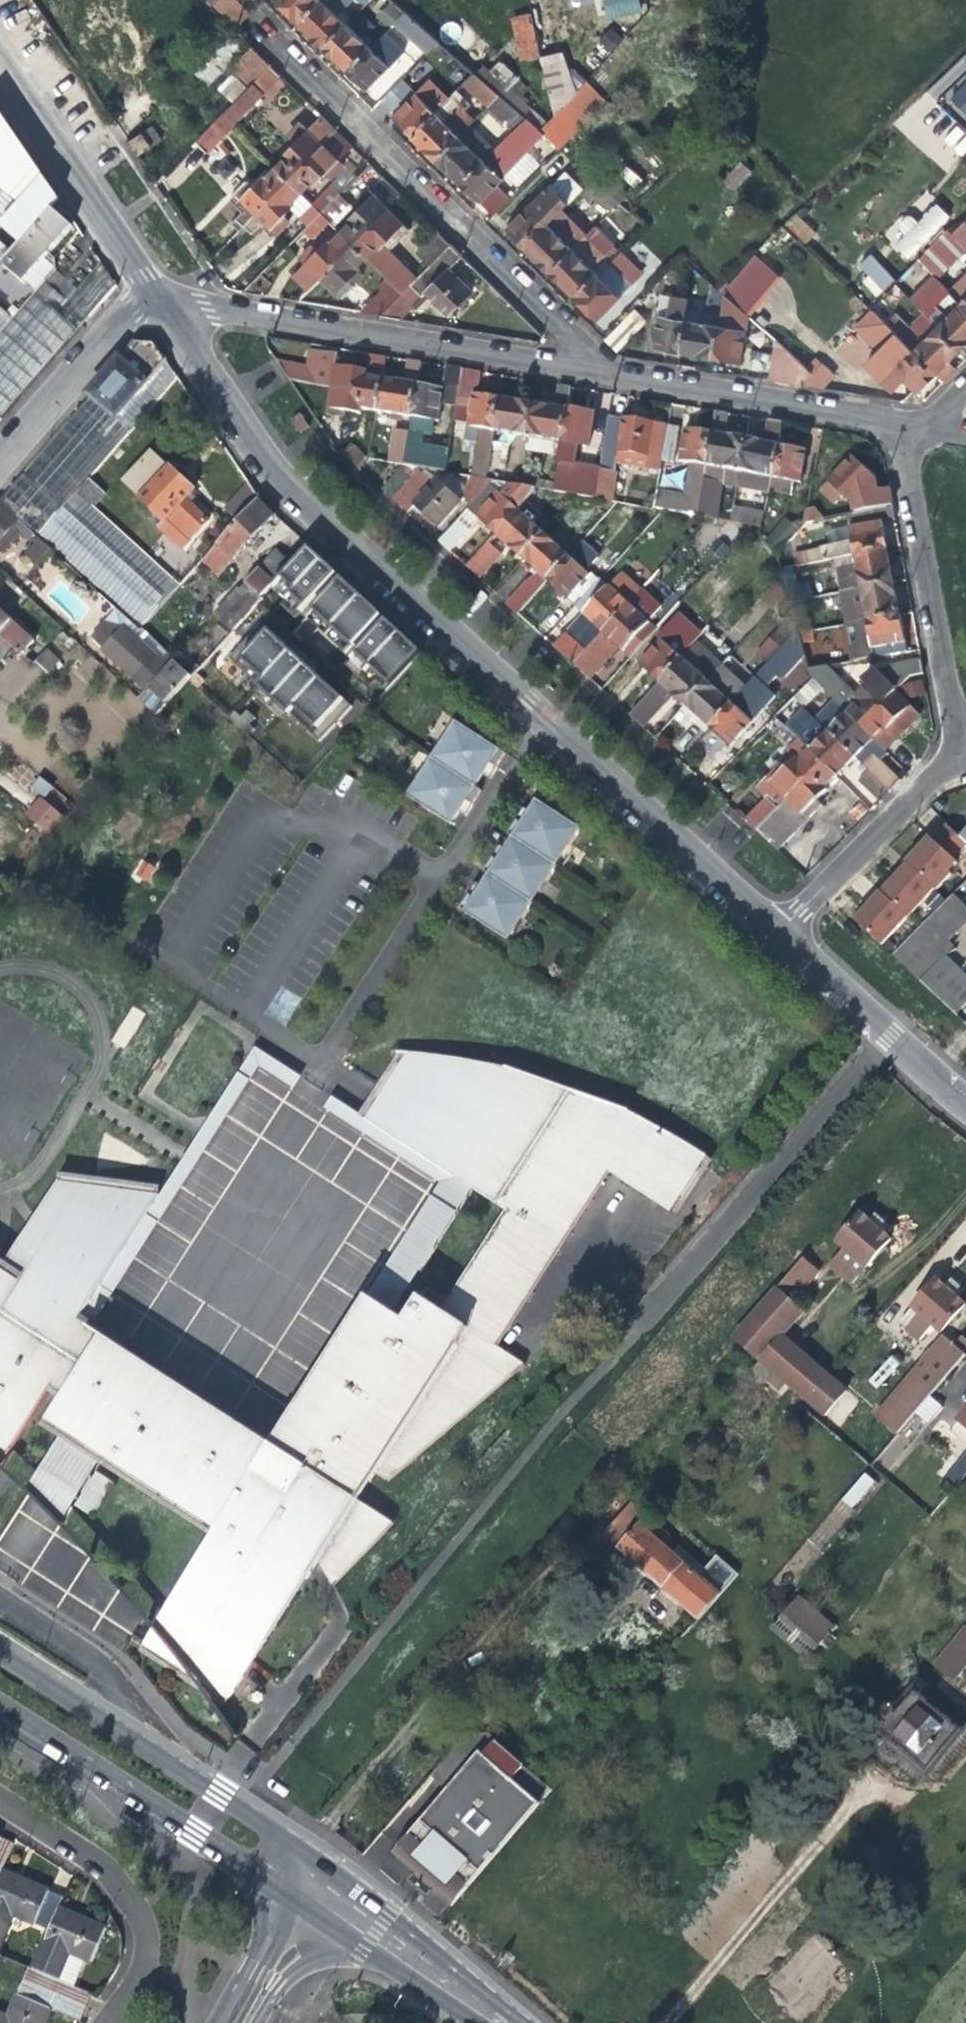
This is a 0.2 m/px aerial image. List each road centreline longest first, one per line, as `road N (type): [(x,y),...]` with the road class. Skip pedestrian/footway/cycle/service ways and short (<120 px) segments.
road 1 (unclassified): [(777,932),(259,465),(150,308)]
road 2 (residential): [(595,365),(267,33)]
road 3 (residential): [(150,308),(217,304),(595,365)]
road 4 (tertiary): [(296,1871),(268,1836),(215,1796),(0,1656)]
road 5 (tertiary): [(0,1705),(194,1828),(296,1871)]
road 6 (residential): [(891,420),(951,752)]
road 7 (residential): [(595,365),(891,420)]
road 8 (tertiary): [(296,1871),(509,2022)]
road 9 (residential): [(951,752),(777,932)]
road 10 (unclassified): [(135,282),(0,78)]
road 11 (residential): [(0,1800),(81,1853),(128,1920),(132,1950),(119,1982)]
road 12 (residential): [(0,438),(135,282)]
road 13 (residential): [(211,2022),(296,1871)]
road 14 (unclassified): [(888,1036),(777,932)]

